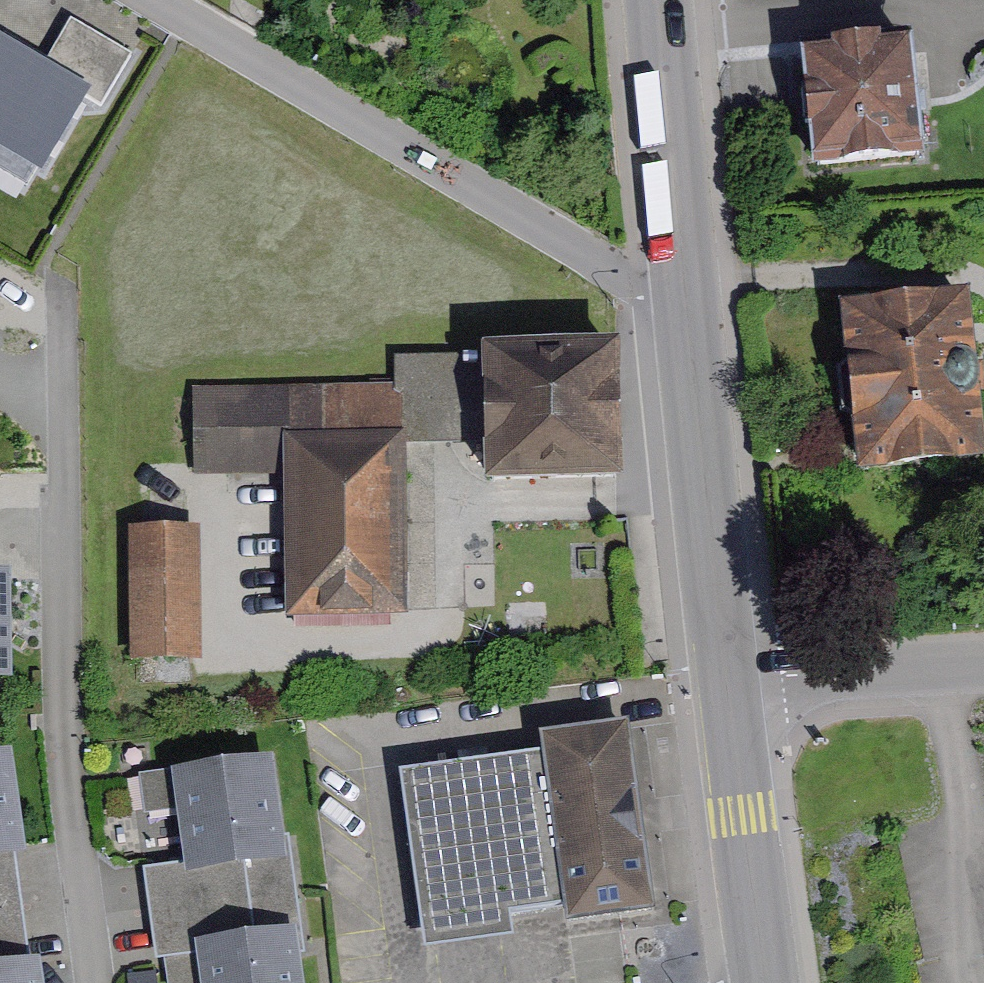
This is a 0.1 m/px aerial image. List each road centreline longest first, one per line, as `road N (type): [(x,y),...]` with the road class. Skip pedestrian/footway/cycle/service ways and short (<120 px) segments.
road 1 (residential): [(62,302),(71,748),(93,982)]
road 2 (residential): [(147,0),(691,317)]
road 3 (secondary): [(691,317),(733,685)]
road 4 (secondary): [(664,0),(691,317)]
road 5 (secondary): [(733,685),(768,982)]
road 6 (residential): [(733,685),(983,666)]

